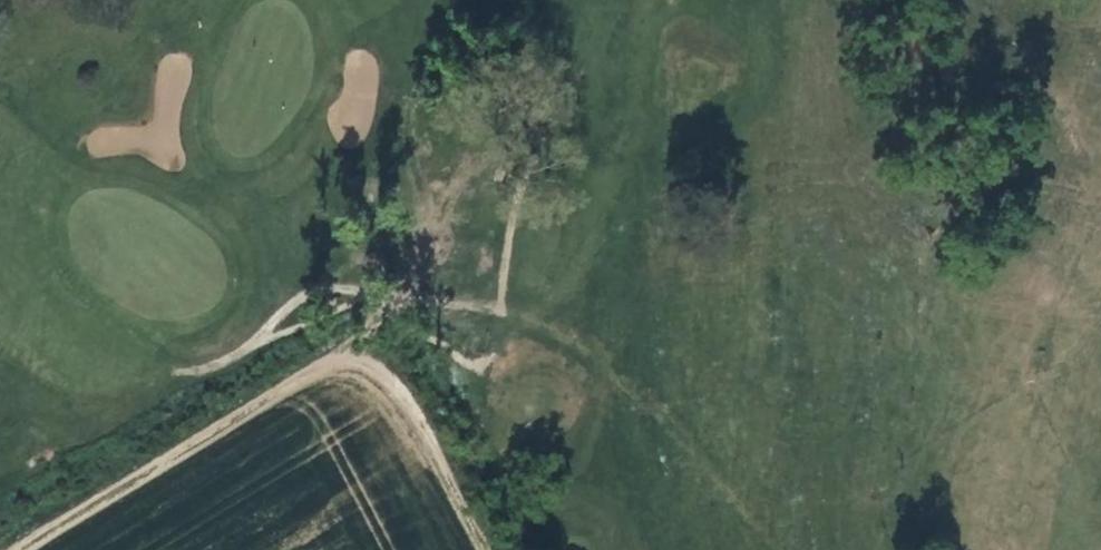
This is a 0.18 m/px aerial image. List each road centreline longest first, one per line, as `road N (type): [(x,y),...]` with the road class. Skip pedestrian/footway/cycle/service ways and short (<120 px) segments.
road 1 (track): [(492,549),(369,325),(0,540)]

